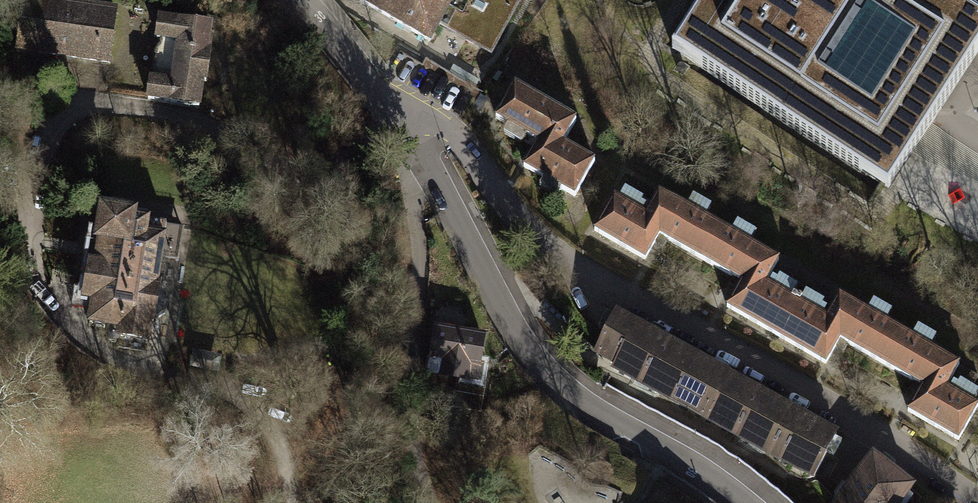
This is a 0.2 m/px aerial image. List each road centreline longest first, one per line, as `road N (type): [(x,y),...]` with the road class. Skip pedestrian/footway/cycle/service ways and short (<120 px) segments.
road 1 (residential): [(974,502),(850,418),(586,279),(524,229),(458,143),(433,126),(396,120)]
road 2 (residential): [(430,170),(503,317),(536,363),(595,414),(748,502)]
road 3 (residential): [(430,170),(414,201),(420,257),(412,382),(416,462),(431,502)]
road 4 (residential): [(296,0),(378,87),(396,120)]

